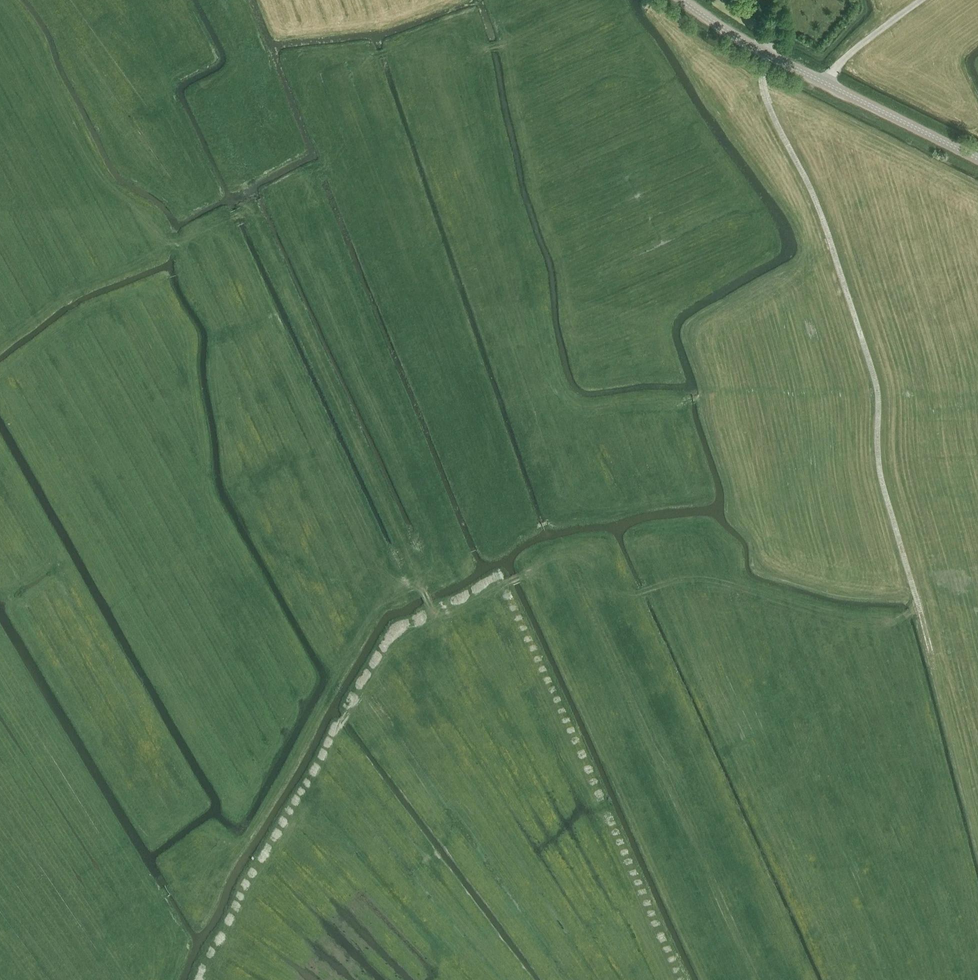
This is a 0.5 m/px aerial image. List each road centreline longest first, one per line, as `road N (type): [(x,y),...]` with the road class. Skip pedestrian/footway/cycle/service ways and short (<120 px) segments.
road 1 (track): [(766,55),(770,110),(814,198),(873,374),(880,477),(930,648)]
road 2 (tertiary): [(977,159),(766,55),(682,0)]

